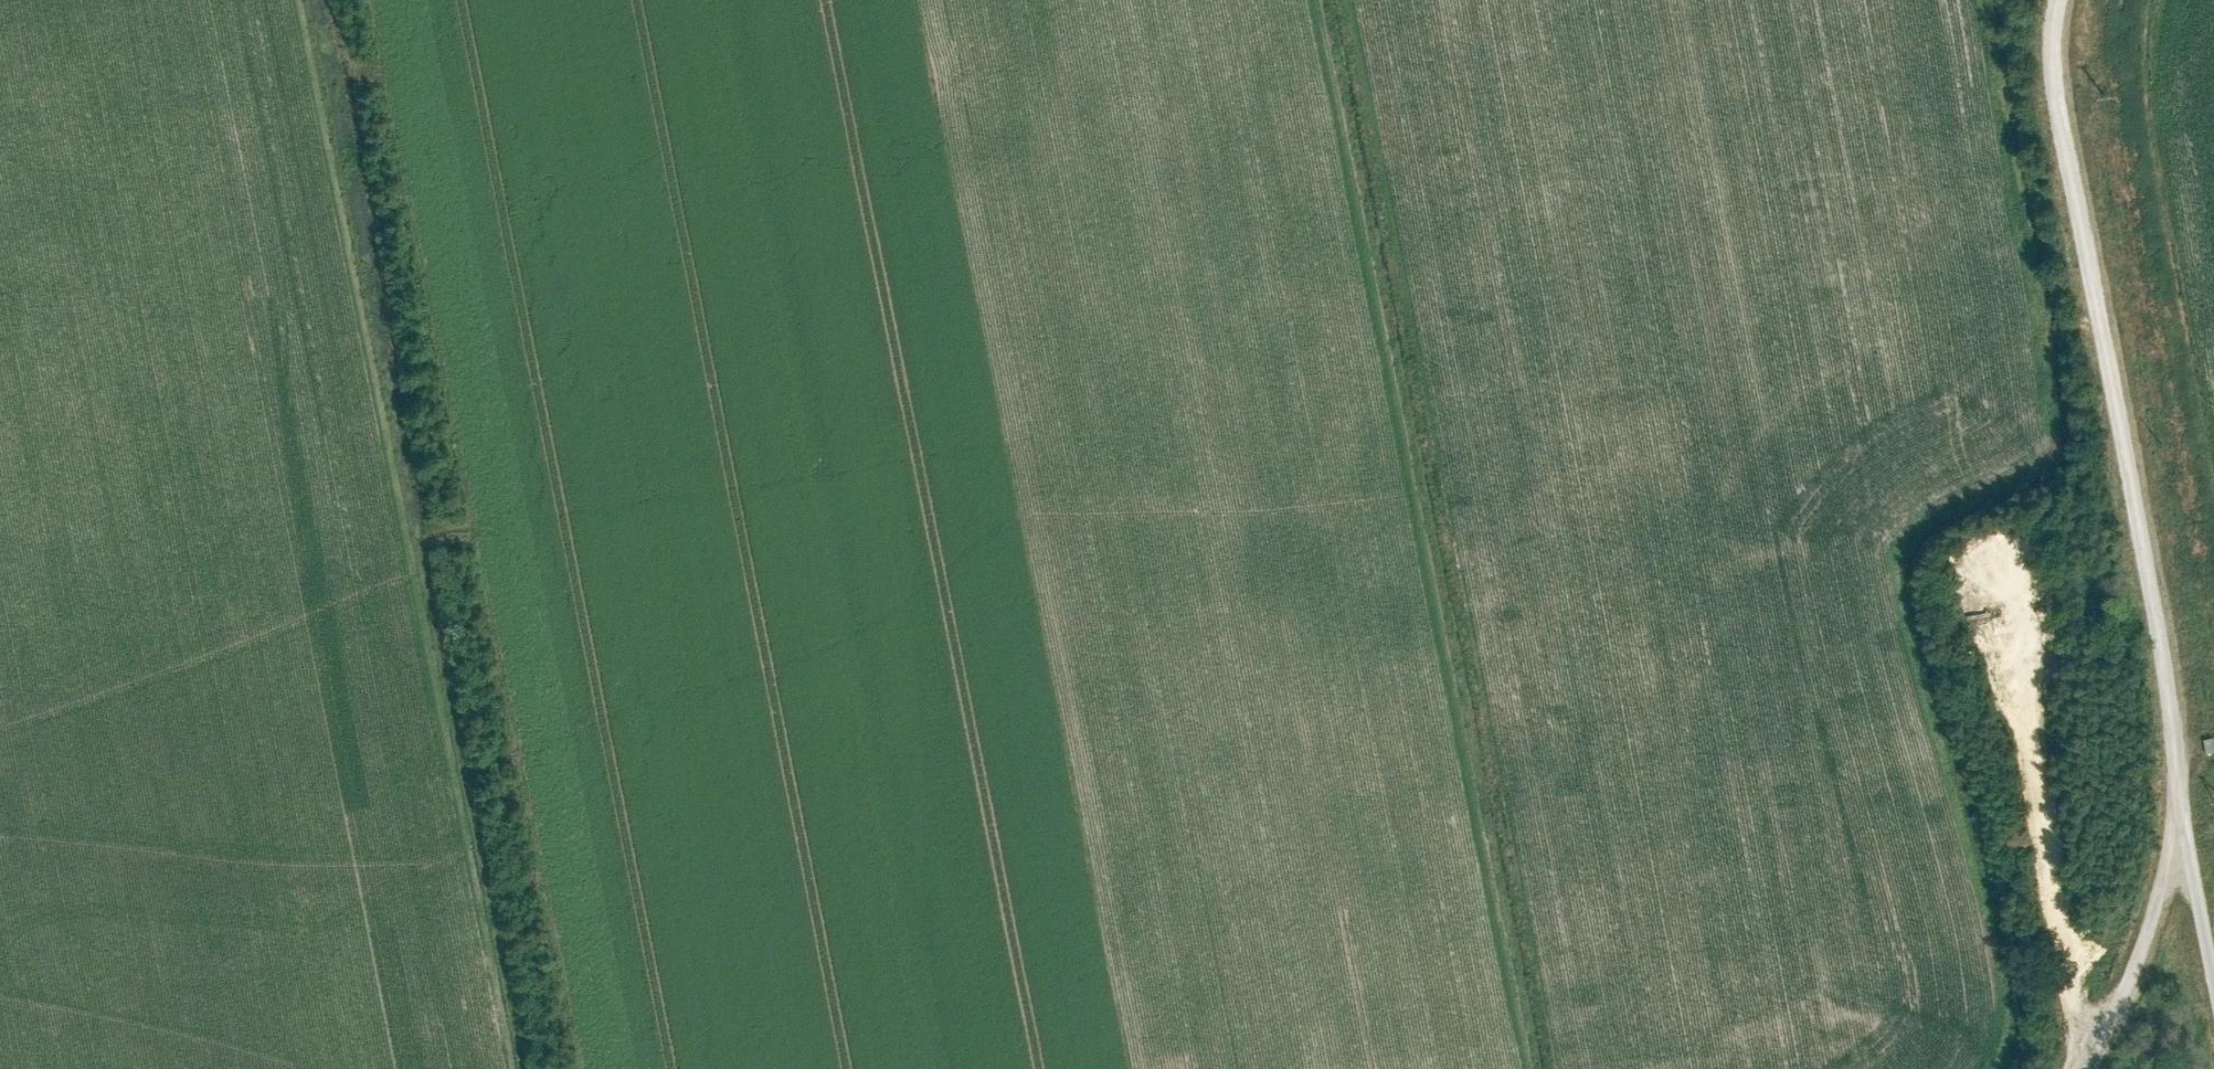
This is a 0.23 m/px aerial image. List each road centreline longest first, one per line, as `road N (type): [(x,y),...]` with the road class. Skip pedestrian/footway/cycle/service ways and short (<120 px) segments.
road 1 (unclassified): [(2063,0),(2056,79),(2175,764),(2175,839),(2141,952),(2081,1068)]
road 2 (track): [(2072,1068),(2077,1011),(2000,617)]
road 3 (track): [(2175,839),(2213,993)]

